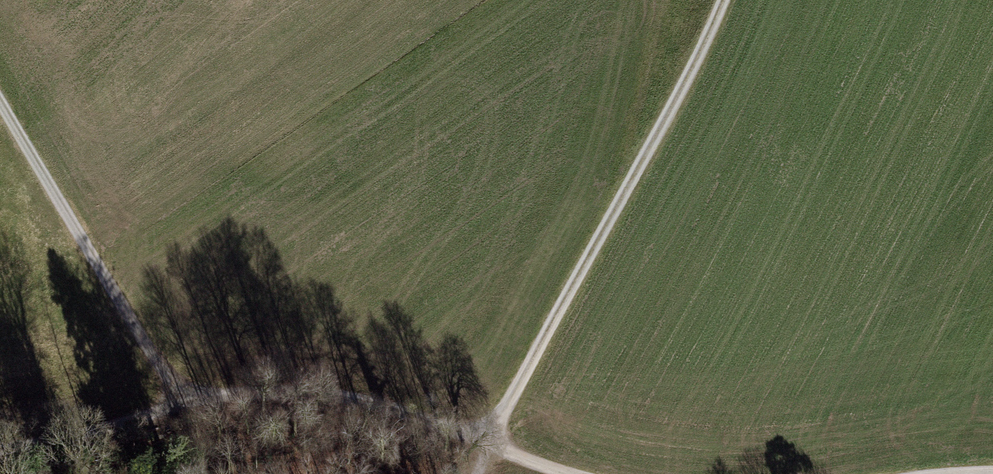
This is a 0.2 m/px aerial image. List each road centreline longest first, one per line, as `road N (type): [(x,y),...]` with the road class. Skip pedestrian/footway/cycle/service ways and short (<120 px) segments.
road 1 (track): [(0,451),(219,398),(288,393),(359,403),(567,473)]
road 2 (track): [(722,0),(486,447)]
road 3 (track): [(186,406),(0,103)]

